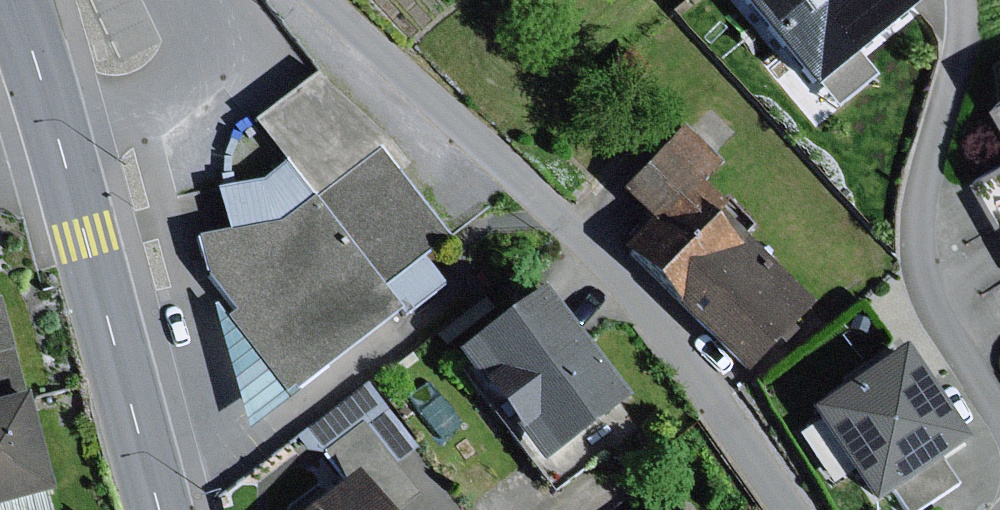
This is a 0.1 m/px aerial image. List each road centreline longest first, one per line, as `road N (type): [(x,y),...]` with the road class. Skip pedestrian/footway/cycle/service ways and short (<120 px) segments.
road 1 (residential): [(322,0),(632,287),(797,509)]
road 2 (residential): [(963,0),(964,32),(925,182),(918,255),(936,312),(999,409)]
road 3 (primary): [(160,509),(57,130)]
road 4 (primary): [(57,130),(13,0)]

